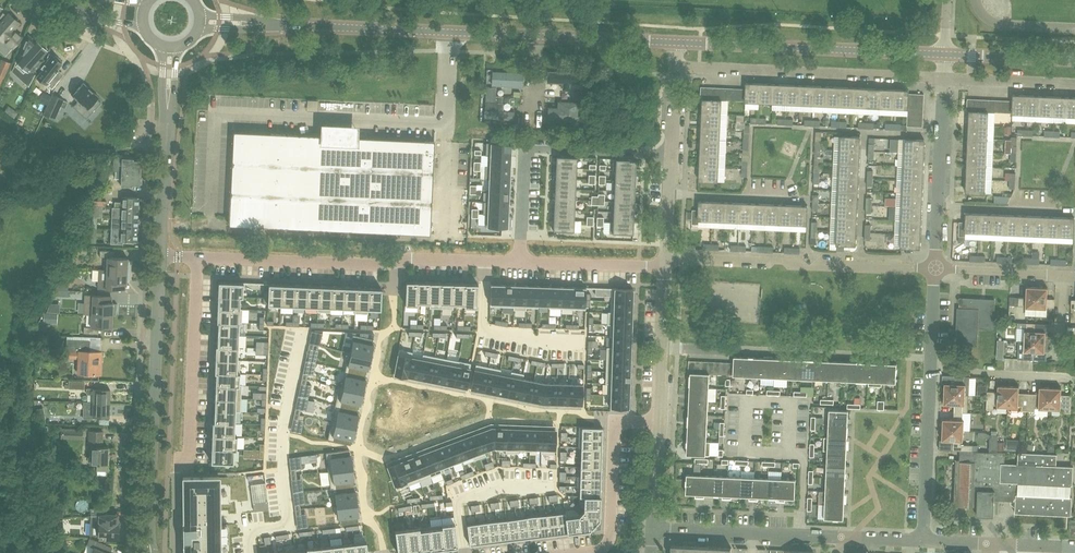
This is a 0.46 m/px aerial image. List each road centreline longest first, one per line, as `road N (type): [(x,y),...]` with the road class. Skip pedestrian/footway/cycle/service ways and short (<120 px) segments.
road 1 (residential): [(200,256),(520,263)]
road 2 (tertiary): [(148,519),(161,244)]
road 3 (residential): [(924,541),(651,527)]
road 4 (residential): [(676,66),(946,79)]
road 5 (residential): [(936,267),(666,258)]
road 6 (tertiary): [(947,53),(678,41)]
road 7 (residential): [(931,356),(664,347)]
road 8 (tertiary): [(538,36),(272,23)]
road 9 (residential): [(671,155),(525,148),(520,263)]
road 10 (residential): [(200,256),(192,461),(182,461)]
road 11 (residential): [(569,552),(599,549),(613,537),(616,421),(661,420)]
road 12 (residential): [(936,267),(946,79)]
road 13 (residential): [(924,541),(931,371)]
road 14 (residential): [(1074,548),(924,541)]
road 15 (residential): [(520,263),(639,267),(666,258)]
road 16 (tertiary): [(678,41),(538,36)]
road 17 (residential): [(807,200),(669,194)]
road 18 (residential): [(1064,377),(931,371)]
road 19 (residential): [(946,79),(1074,85)]
road 20 (residential): [(1063,274),(936,267)]
road 21 (tertiary): [(1074,59),(947,53)]

